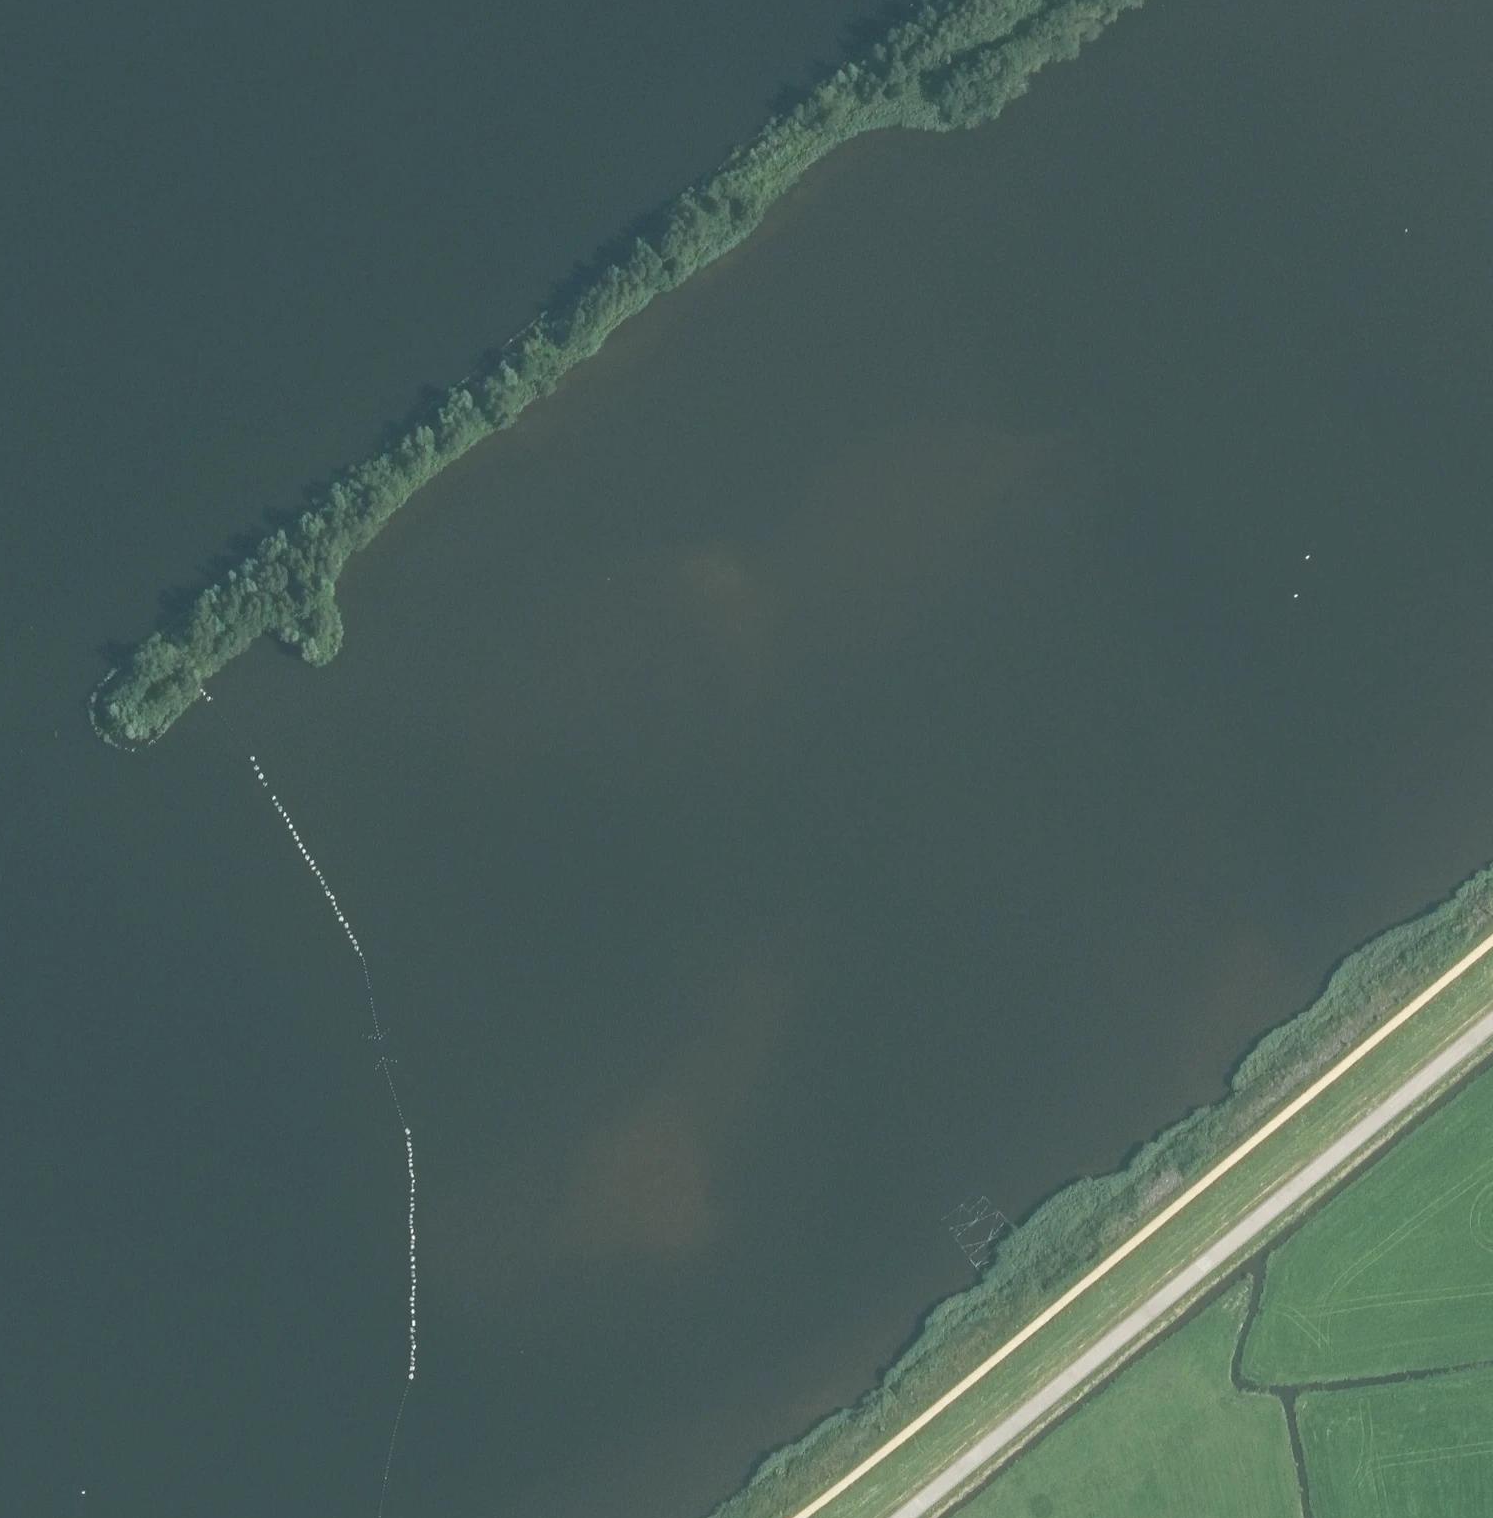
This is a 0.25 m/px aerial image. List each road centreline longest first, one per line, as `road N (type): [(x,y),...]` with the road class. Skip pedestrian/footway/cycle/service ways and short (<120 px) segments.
road 1 (unclassified): [(905,1517),(1492,1023)]

